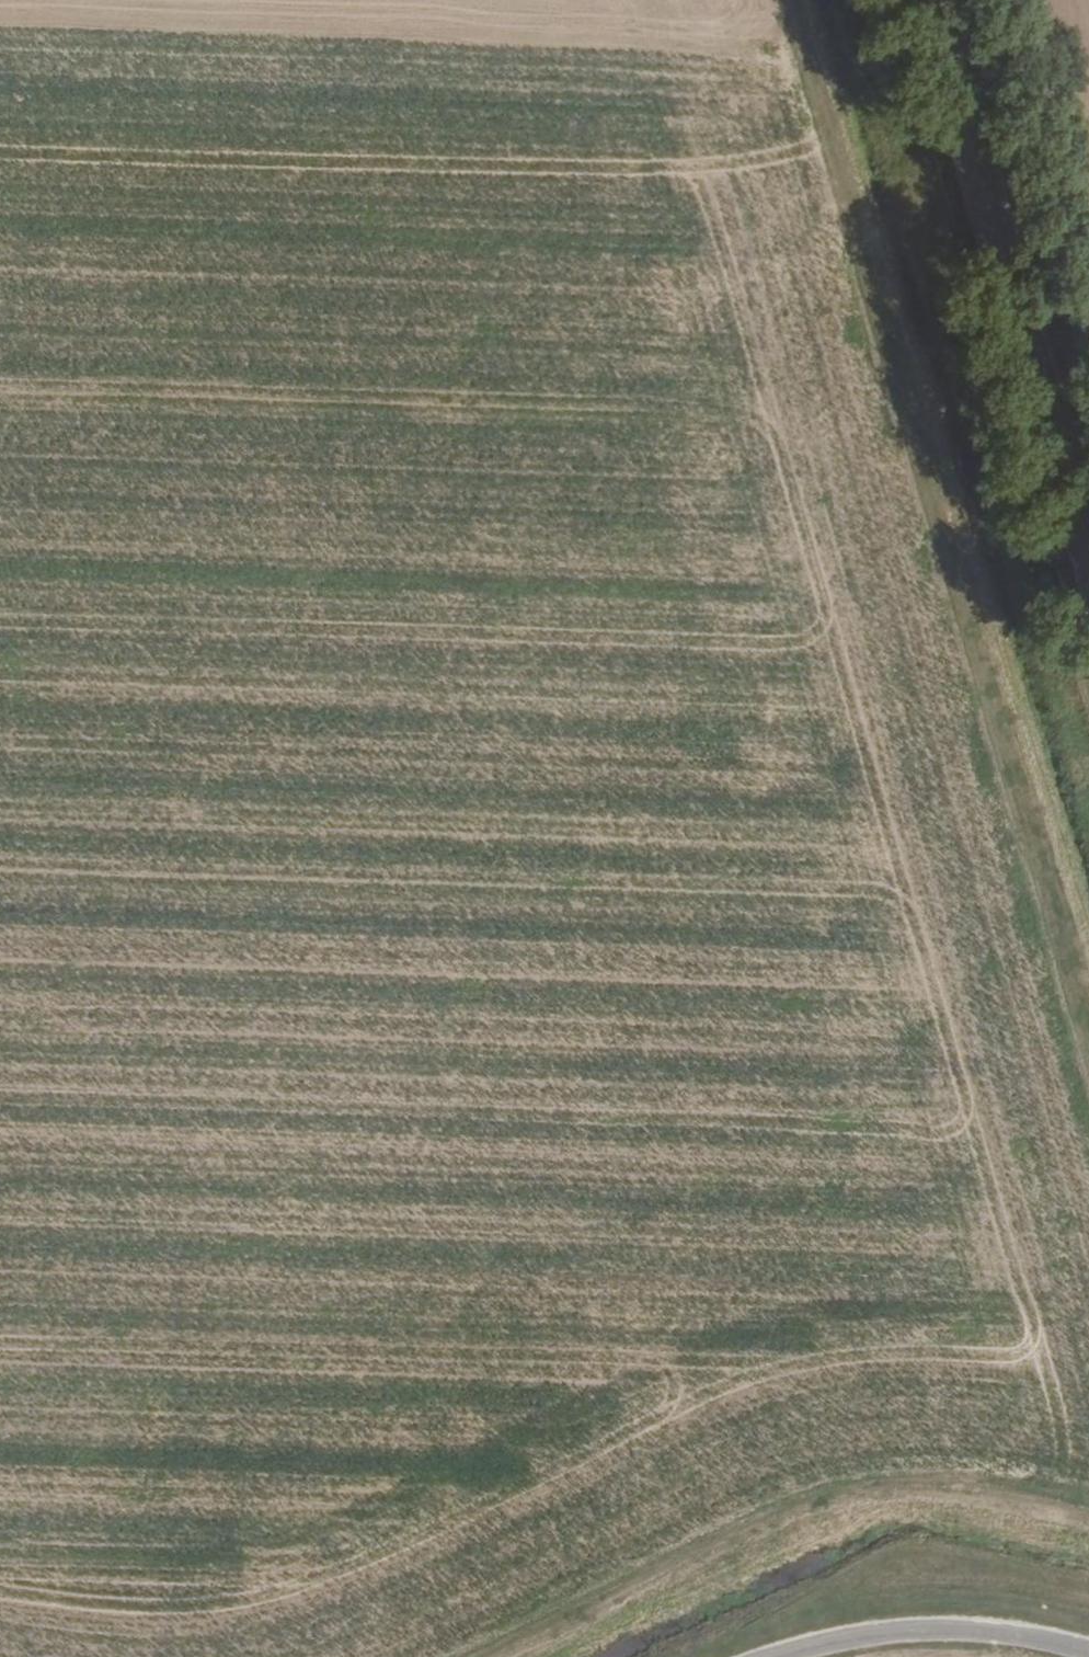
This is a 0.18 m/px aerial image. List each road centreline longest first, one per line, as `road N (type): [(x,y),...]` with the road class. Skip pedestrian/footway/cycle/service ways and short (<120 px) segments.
road 1 (tertiary): [(1088,550),(928,0)]
road 2 (unclassified): [(1088,1652),(987,1631),(869,1632),(769,1656)]

